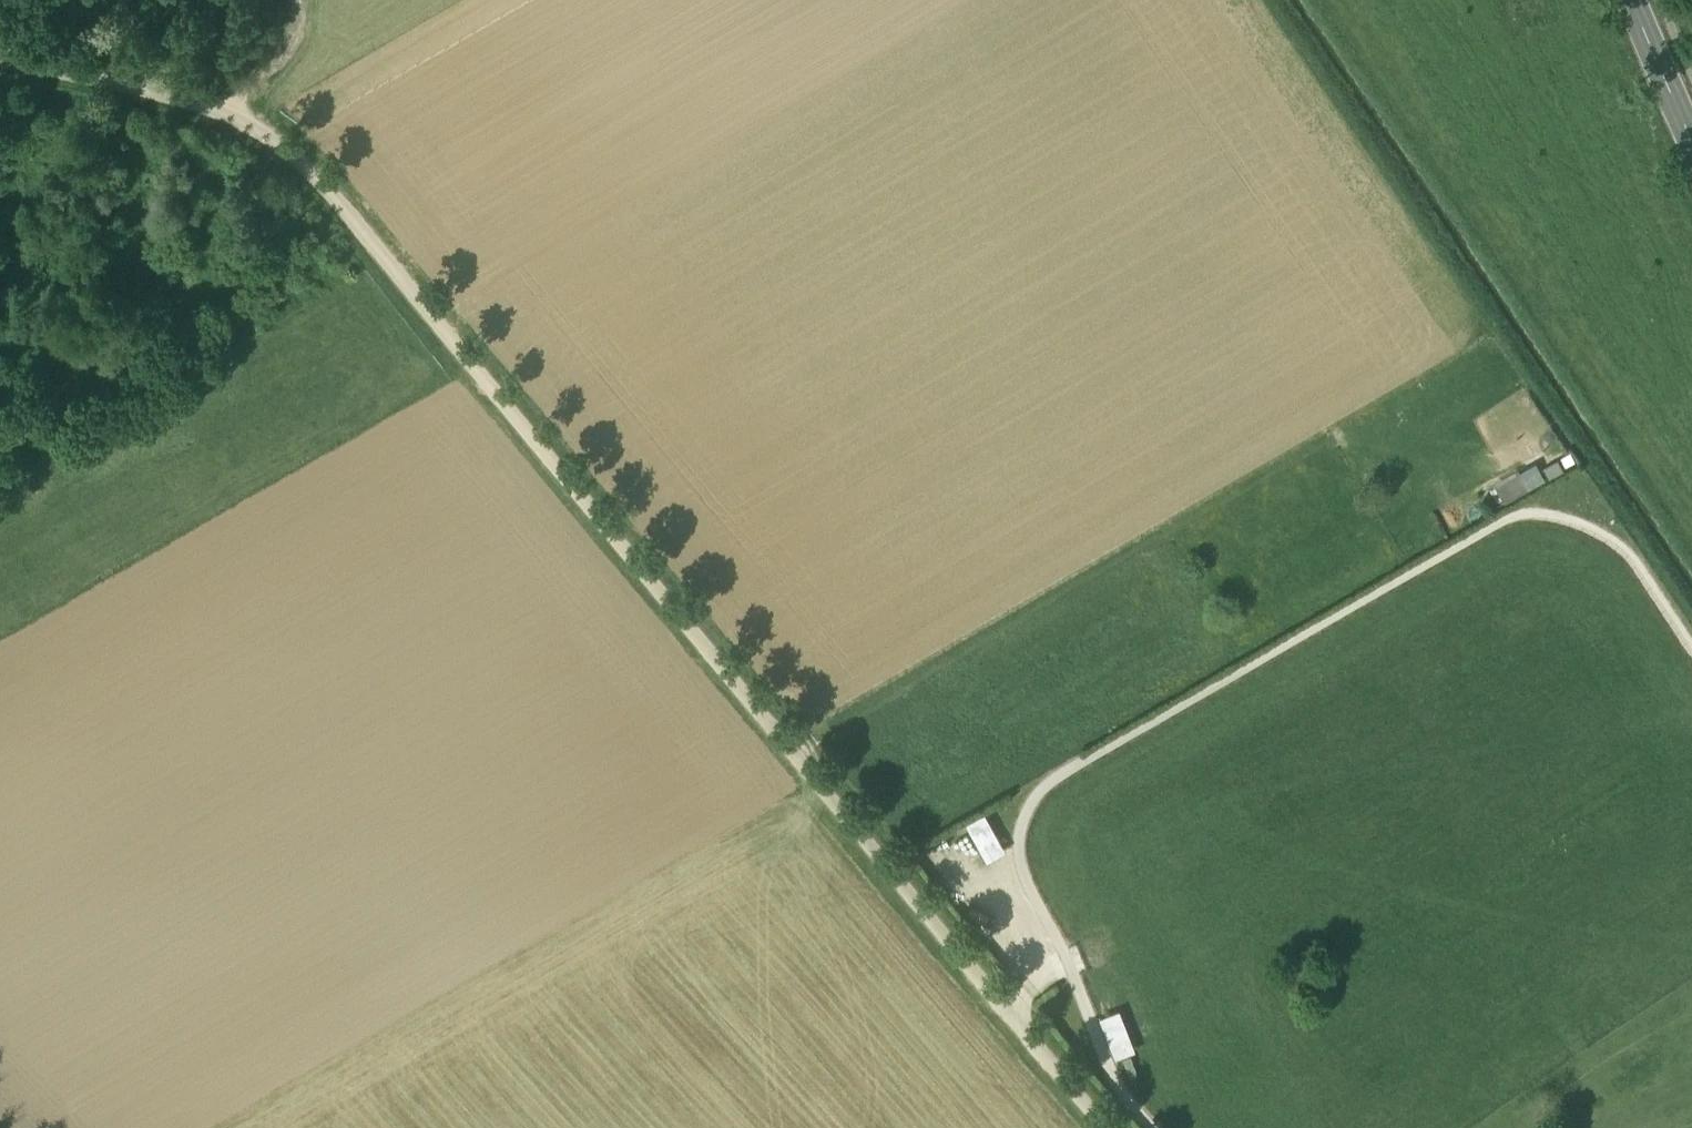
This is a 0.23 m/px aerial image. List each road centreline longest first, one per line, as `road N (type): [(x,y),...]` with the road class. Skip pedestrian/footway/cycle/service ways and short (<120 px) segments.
road 1 (unclassified): [(1117,1127),(274,141),(226,111),(0,58)]
road 2 (tertiary): [(1691,126),(1637,0)]

